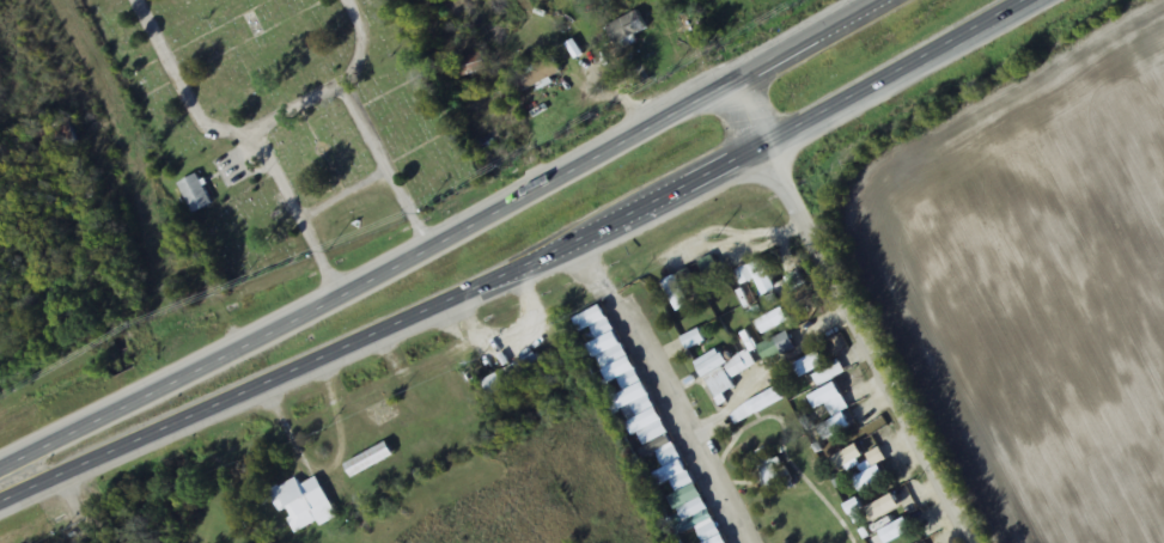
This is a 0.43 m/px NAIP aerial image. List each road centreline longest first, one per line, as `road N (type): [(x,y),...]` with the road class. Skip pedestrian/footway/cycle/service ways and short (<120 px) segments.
road 1 (trunk): [(0,495),(526,268),(1039,0)]
road 2 (trunk): [(866,0),(0,474)]
road 3 (residential): [(727,79),(971,542)]

